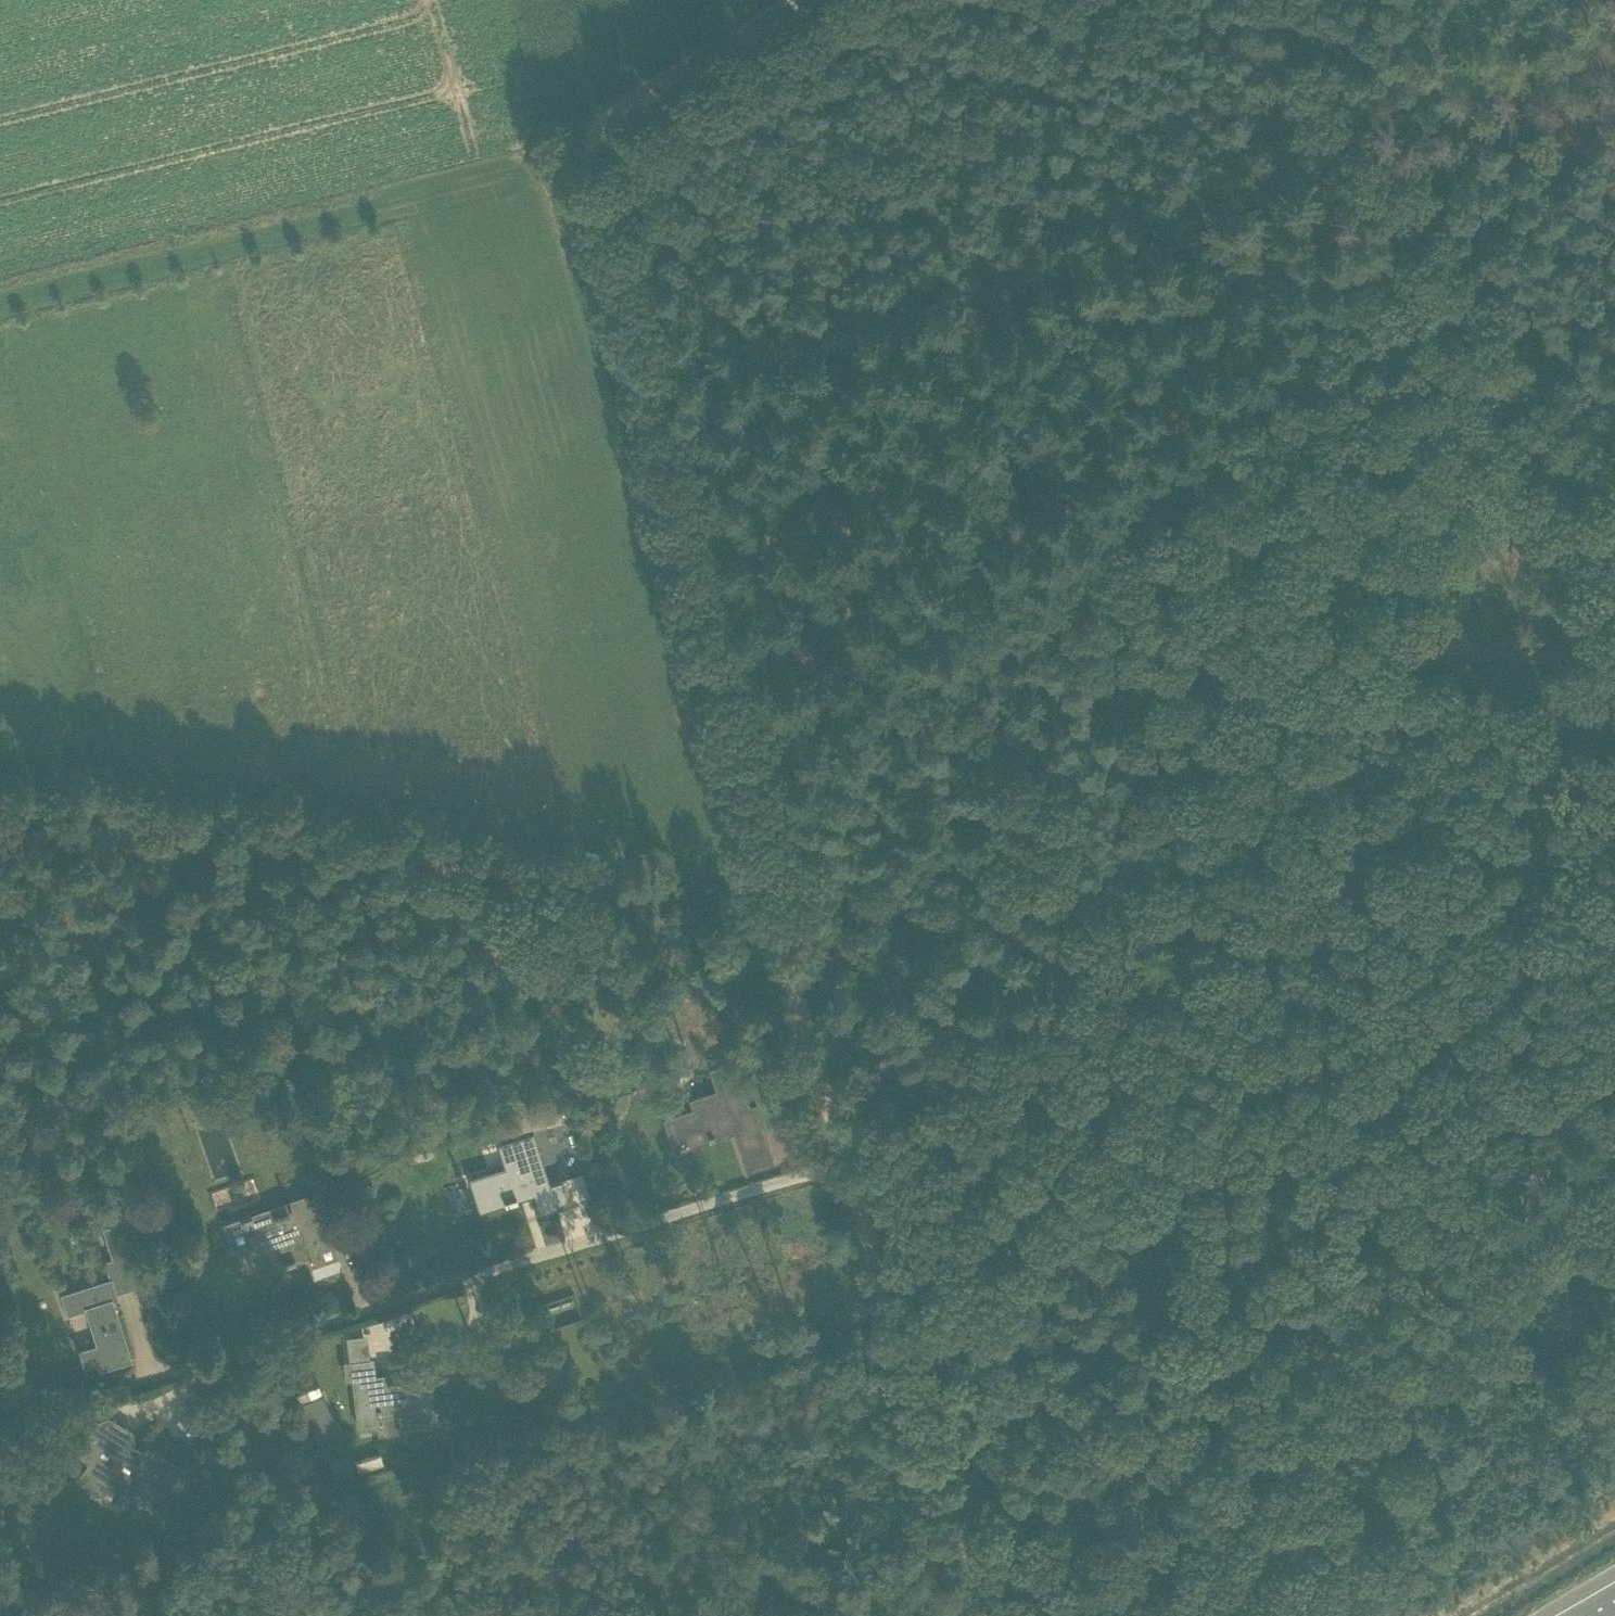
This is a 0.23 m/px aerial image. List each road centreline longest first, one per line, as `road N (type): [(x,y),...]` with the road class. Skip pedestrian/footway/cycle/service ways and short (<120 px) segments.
road 1 (track): [(844,1159),(580,192),(584,153),(607,117),(791,0)]
road 2 (track): [(984,1615),(844,1159),(185,1366)]
road 3 (track): [(1069,1615),(1614,1142)]
road 4 (track): [(409,1615),(358,1495),(487,1442),(889,1312)]
road 5 (track): [(1409,167),(1614,406)]
road 6 (track): [(1269,6),(1409,167)]

